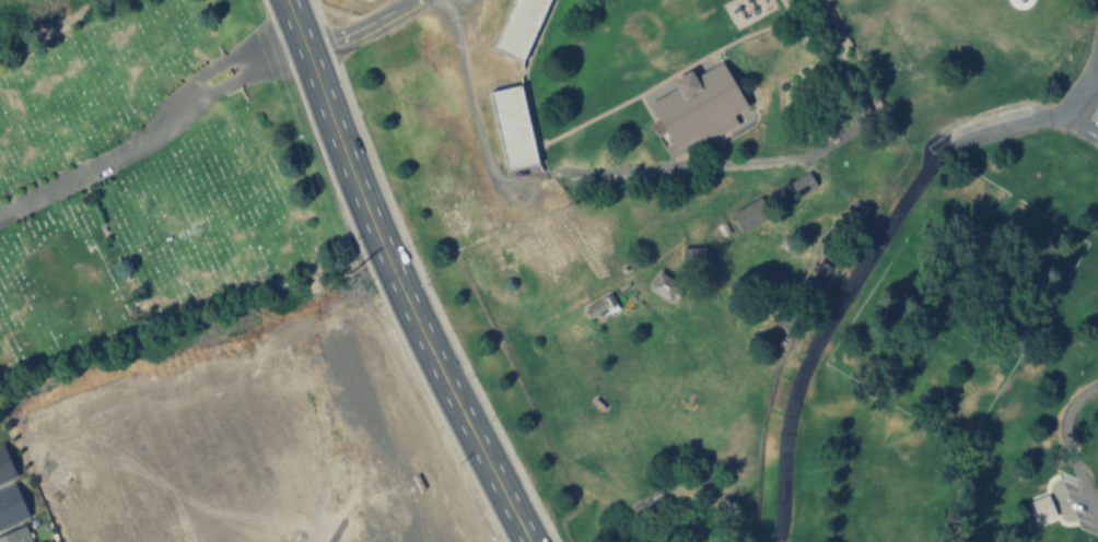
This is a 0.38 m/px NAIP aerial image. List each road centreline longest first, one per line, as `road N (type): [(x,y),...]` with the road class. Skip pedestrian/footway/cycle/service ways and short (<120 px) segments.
road 1 (residential): [(1097,138),(1072,118),(955,139),(795,378),(786,493),(773,541)]
road 2 (trunk): [(537,541),(369,202),(291,0)]
road 3 (residential): [(1097,505),(1068,447),(1071,405),(1097,389)]

